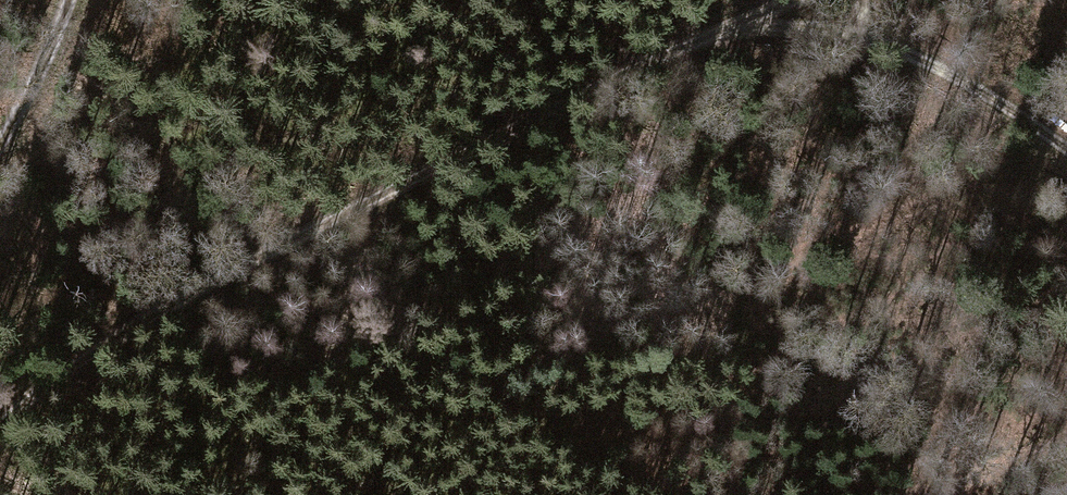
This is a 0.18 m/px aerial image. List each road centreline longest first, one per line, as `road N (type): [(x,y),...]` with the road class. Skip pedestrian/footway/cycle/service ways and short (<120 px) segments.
road 1 (track): [(719,31),(595,78),(121,331),(0,422)]
road 2 (track): [(1066,147),(930,58),(884,41),(787,28),(719,31)]
road 3 (track): [(67,0),(0,131)]

